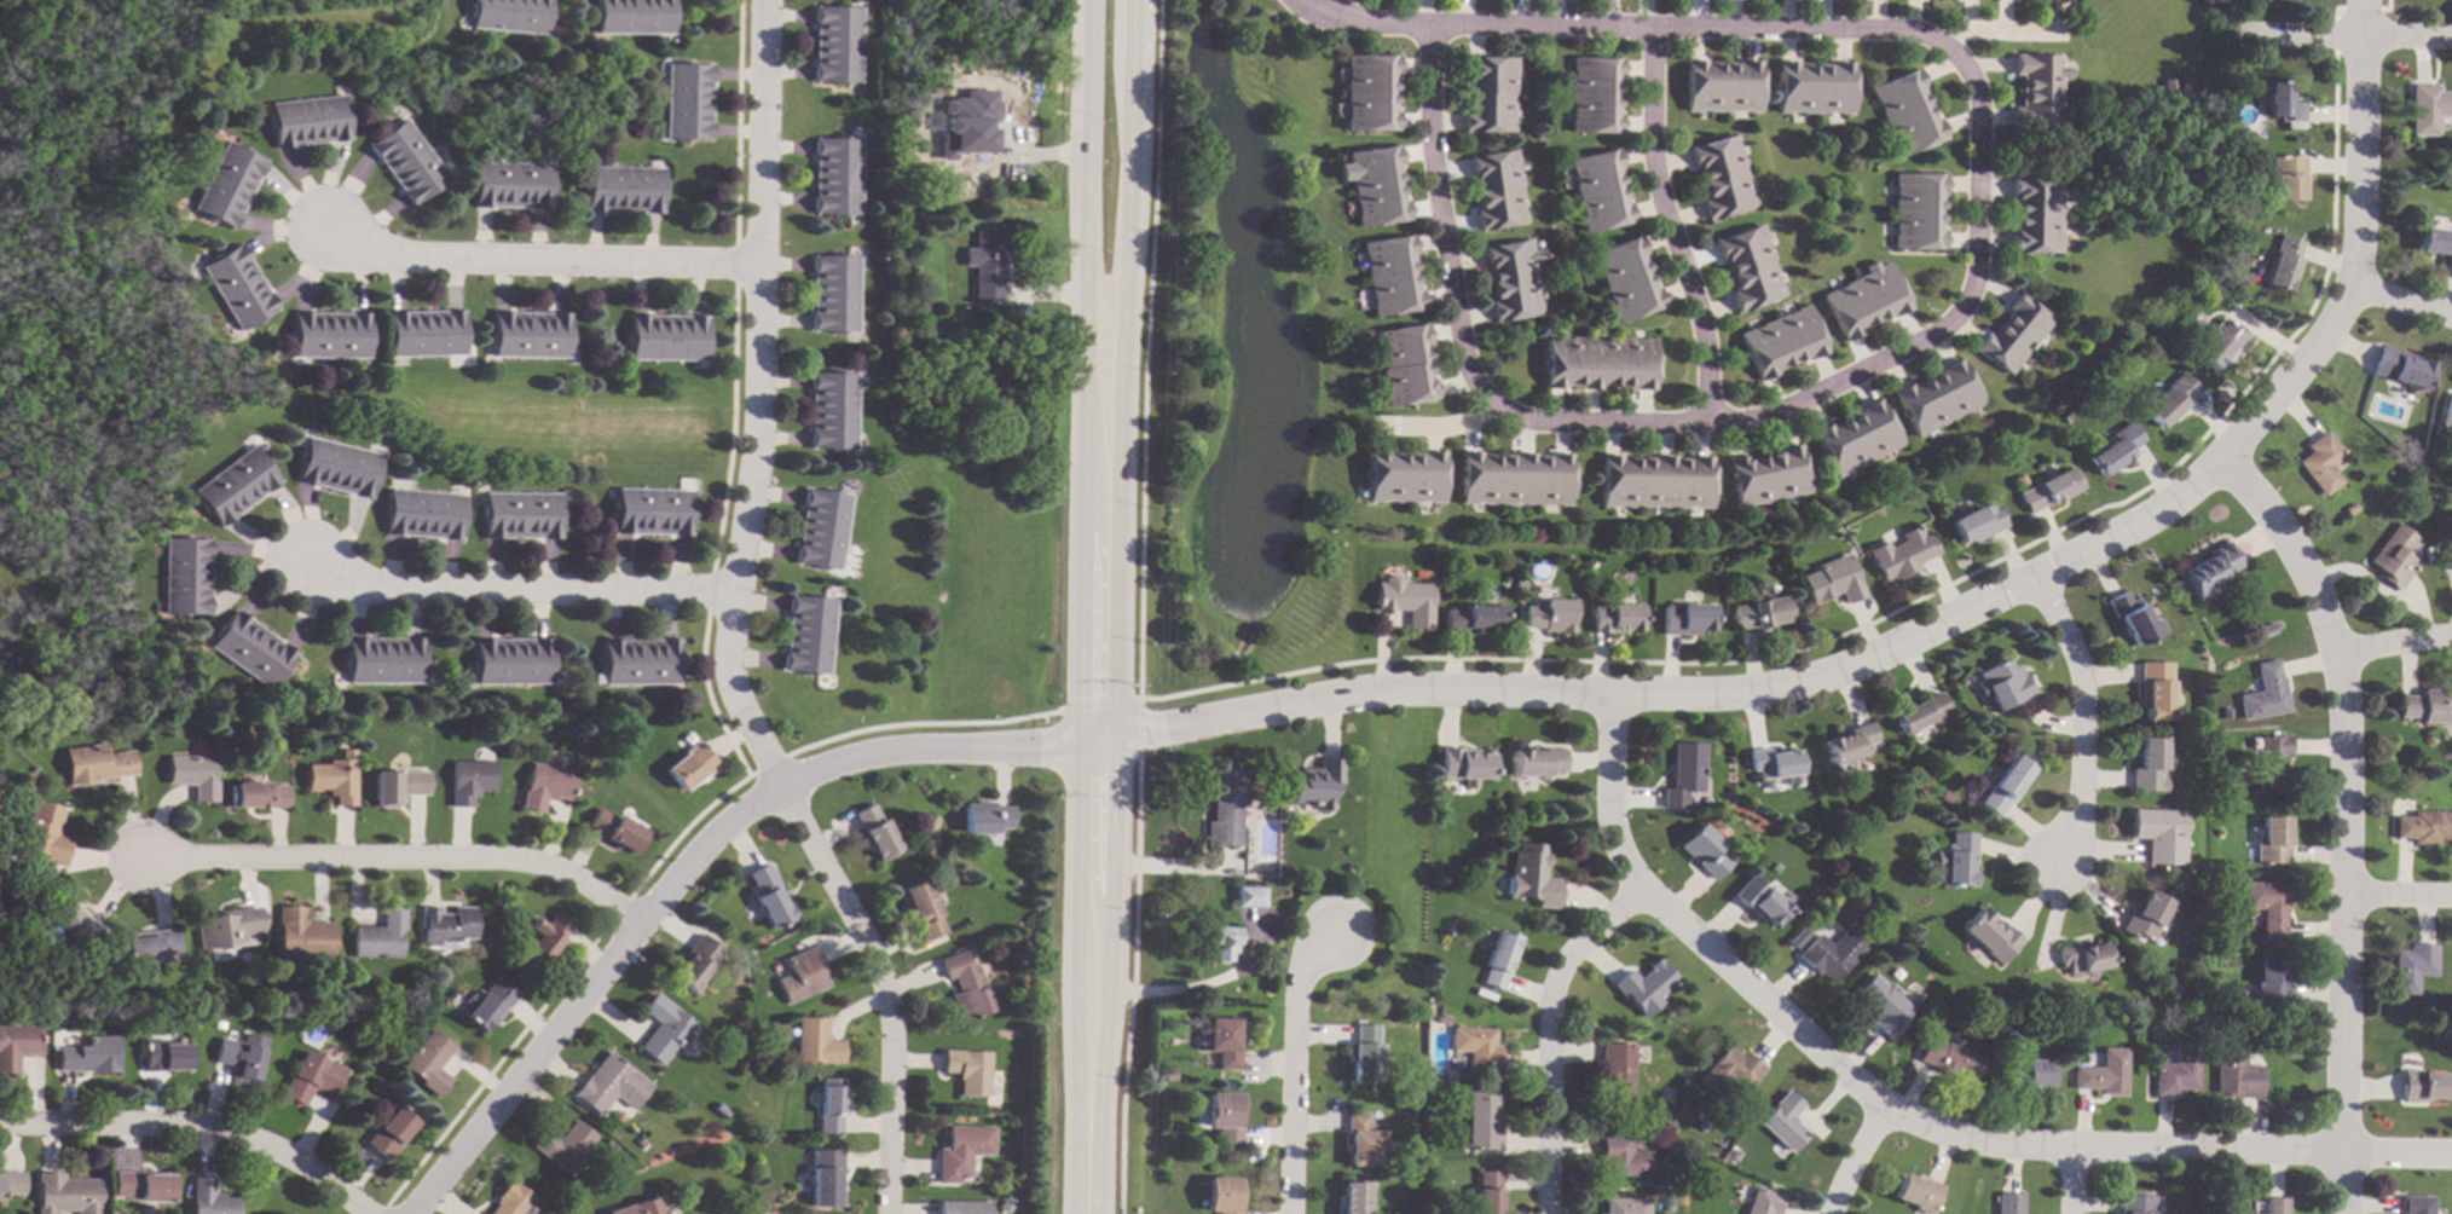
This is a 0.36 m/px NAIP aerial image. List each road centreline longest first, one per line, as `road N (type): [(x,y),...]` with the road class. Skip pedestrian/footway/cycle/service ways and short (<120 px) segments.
road 1 (residential): [(2362,0),(2354,299),(2219,467),(2040,584),(1826,683),(1367,696),(1089,747)]
road 2 (residential): [(882,1213),(887,1045),(857,942),(738,713),(723,666),(765,270),(772,0)]
road 3 (residential): [(2451,1156),(2063,1158),(1915,1126),(1861,1099),(1638,897),(1619,865),(1603,780),(1606,695)]
road 4 (residential): [(404,1213),(507,1098),(629,926),(774,785),(828,761),(896,750),(1089,747)]
road 5 (residential): [(2333,1213),(2346,895),(2331,665),(2292,556),(2219,467)]
road 6 (residential): [(1979,94),(1960,59),(1915,36),(1429,30),(1329,17),(1311,0)]
road 7 (secondary): [(1094,640),(1121,393),(1139,0)]
road 8 (secondary): [(1088,0),(1081,399),(1094,640)]
road 9 (residential): [(1377,424),(1445,424),(1491,407),(1537,422),(1710,422),(1841,387),(1964,328)]
road 10 (secondary): [(1094,640),(1085,1213)]
road 11 (residential): [(629,926),(569,886),(507,865),(143,861)]
road 12 (residential): [(765,270),(369,260),(323,231)]
road 13 (residential): [(727,599),(340,591),(305,565)]
road 14 (residential): [(1710,422),(1653,160),(1653,29)]
road 15 (residential): [(1429,30),(1430,158),(1463,363),(1491,407)]
road 16 (residential): [(0,1124),(180,1126),(239,1135),(295,1164),(353,1213)]
road 17 (residential): [(2451,45),(2076,40)]
road 18 (residential): [(1541,1213),(1545,1005),(1563,956),(1638,897)]
road 19 (residential): [(1282,1213),(1285,987),(1329,940)]
road 20 (residential): [(2040,584),(2075,680),(2070,809),(2054,862)]
road 21 (residential): [(1964,328),(1979,94)]
road 22 (residential): [(2331,665),(2418,640),(2451,640)]
road 23 (residential): [(1861,1099),(1823,1213)]

